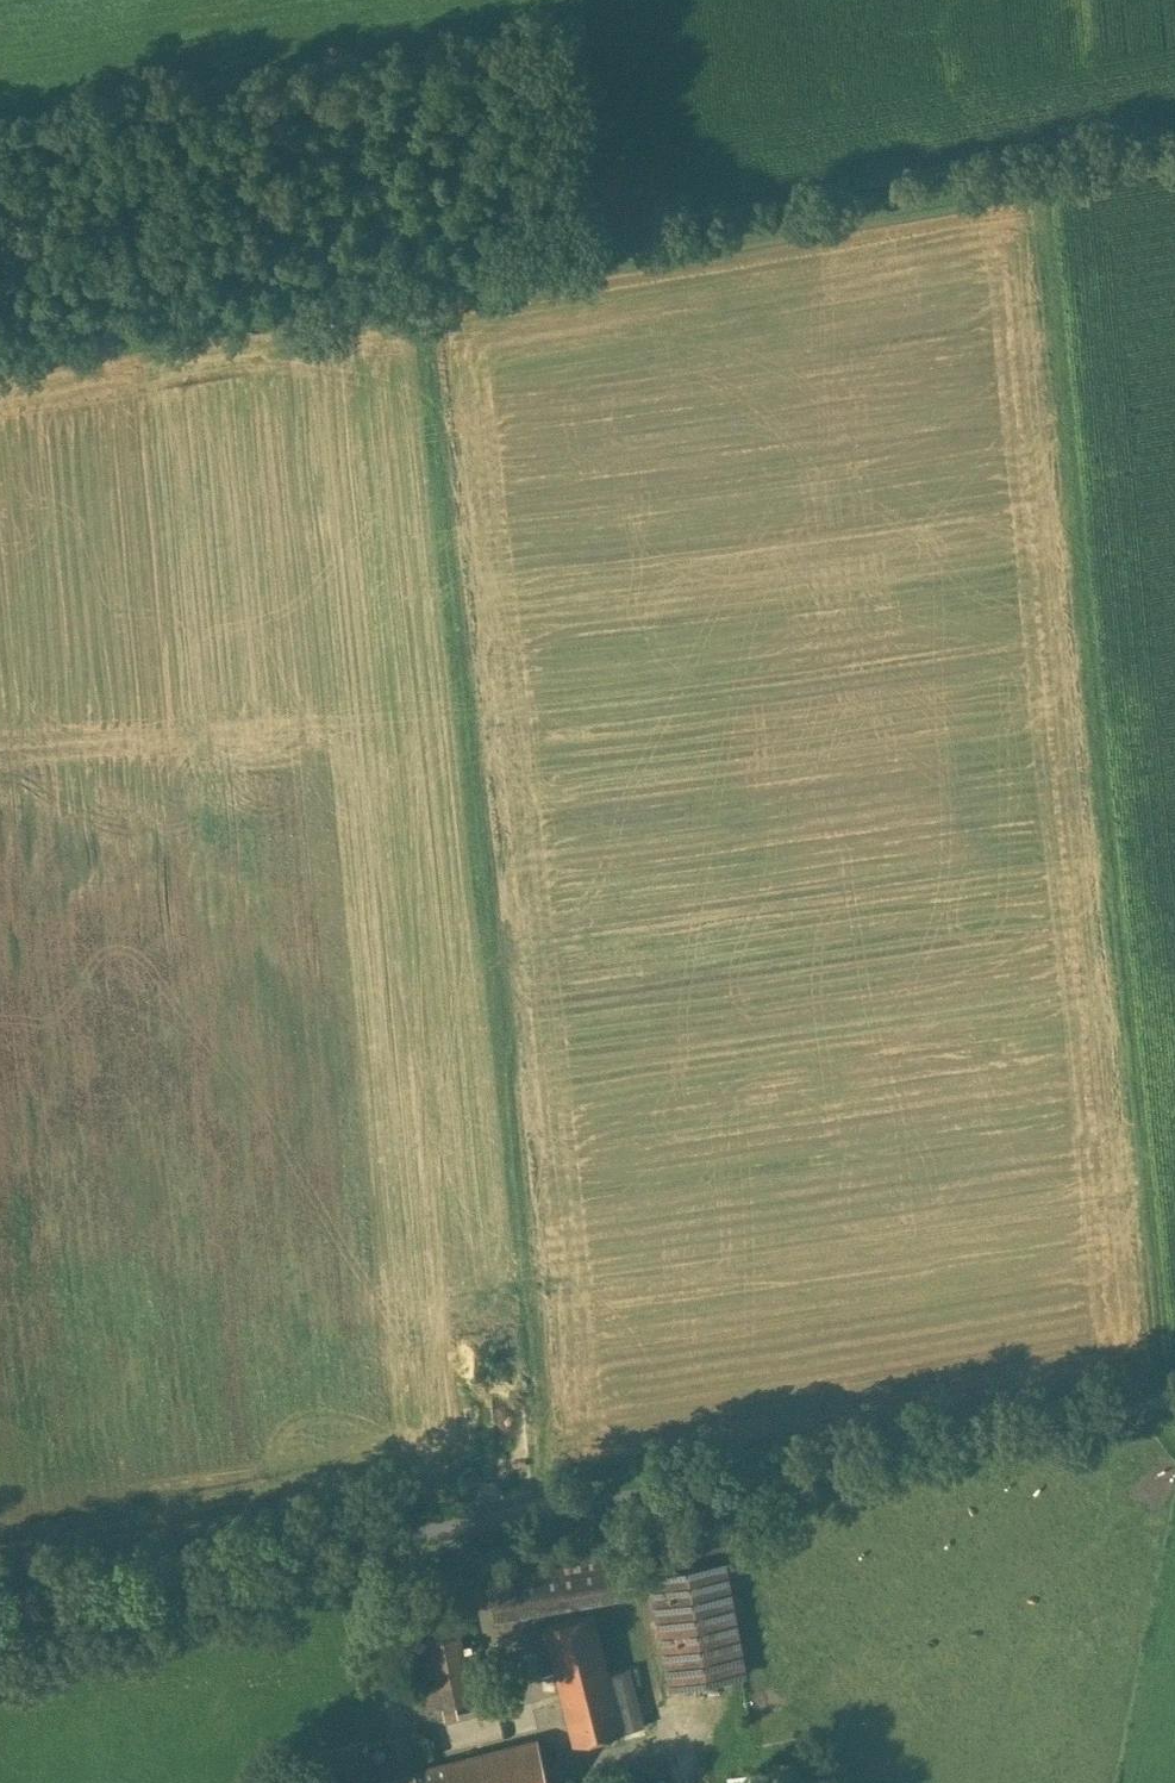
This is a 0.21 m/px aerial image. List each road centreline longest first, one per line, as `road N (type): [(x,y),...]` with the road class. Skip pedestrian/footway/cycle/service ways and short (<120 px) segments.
road 1 (unclassified): [(0,1611),(1174,1399)]

